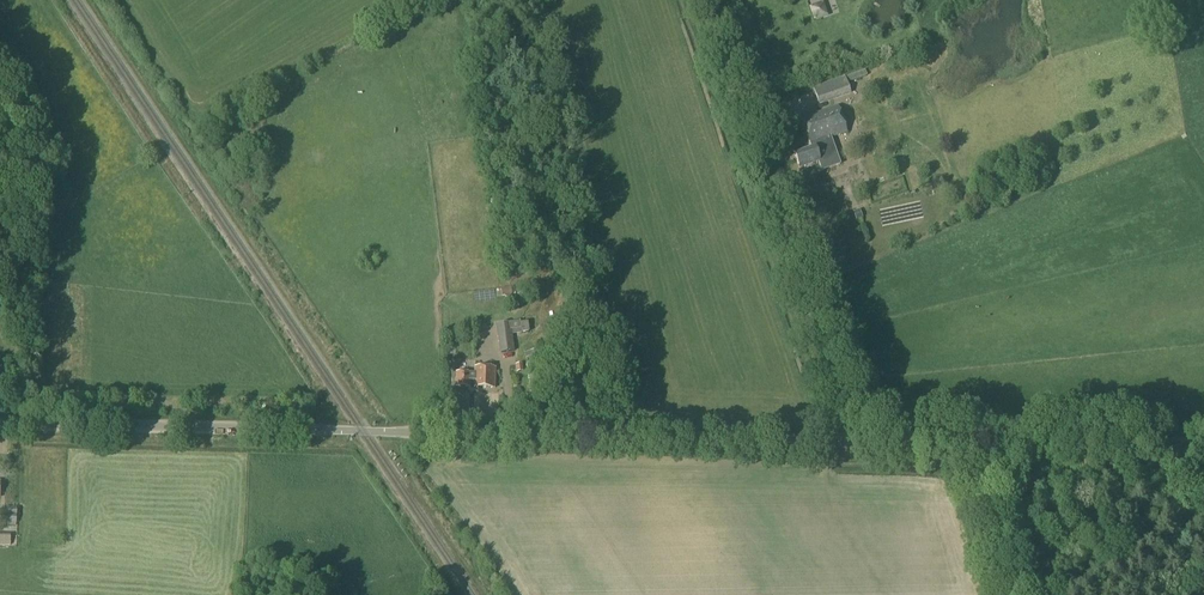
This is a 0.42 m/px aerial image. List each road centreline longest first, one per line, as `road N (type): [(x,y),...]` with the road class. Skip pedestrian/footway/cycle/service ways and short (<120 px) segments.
road 1 (unclassified): [(0,424),(853,441)]
road 2 (unclassified): [(853,441),(702,0)]
road 3 (unclassified): [(1203,451),(974,444)]
road 4 (unclassified): [(1016,594),(974,444)]
road 5 (unclassified): [(974,444),(853,441)]

